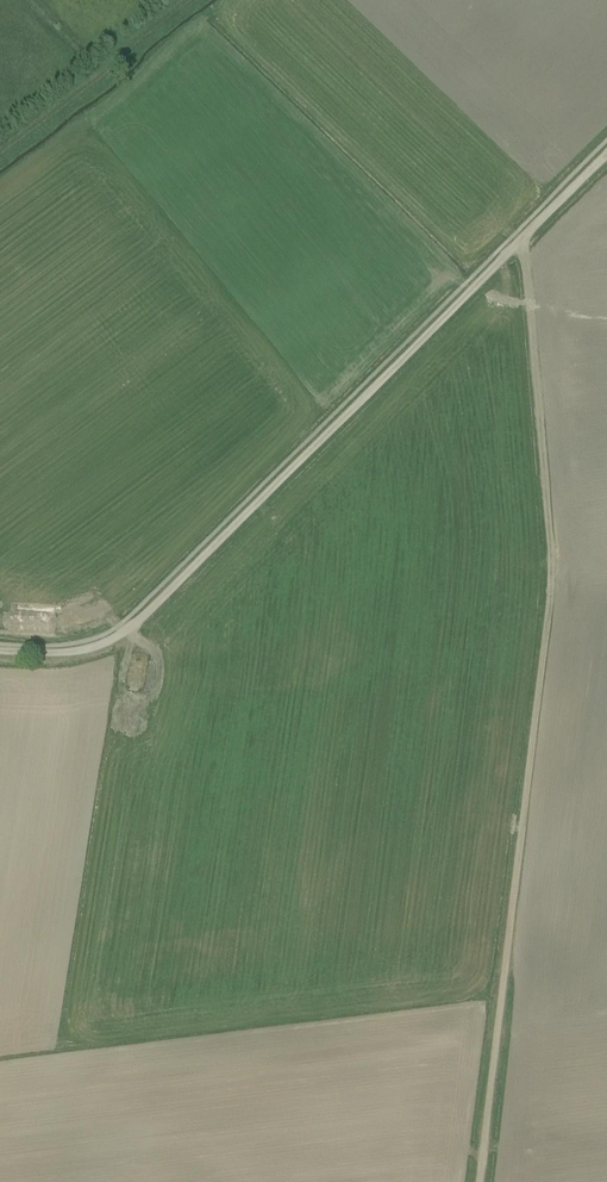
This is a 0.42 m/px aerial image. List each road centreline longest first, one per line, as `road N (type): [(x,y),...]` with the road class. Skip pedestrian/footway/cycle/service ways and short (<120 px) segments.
road 1 (track): [(522,241),(551,562),(478,1181)]
road 2 (track): [(0,653),(80,653),(125,635),(606,156)]

